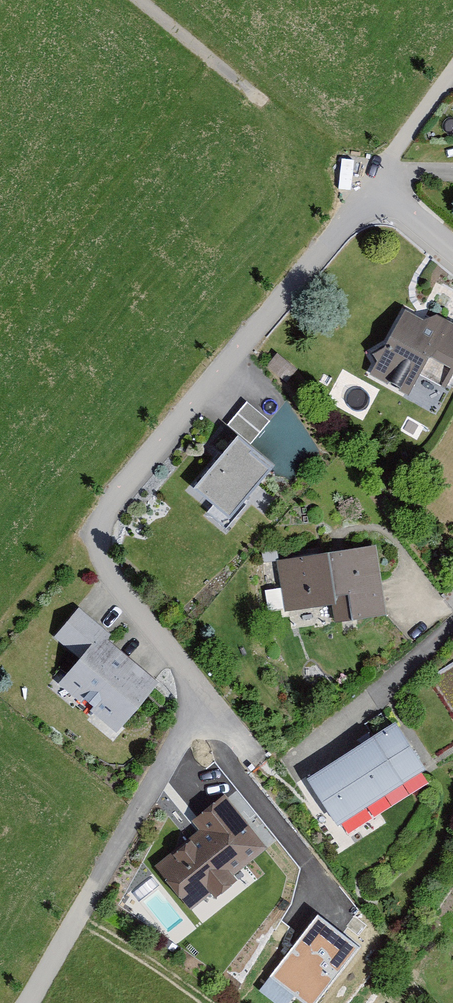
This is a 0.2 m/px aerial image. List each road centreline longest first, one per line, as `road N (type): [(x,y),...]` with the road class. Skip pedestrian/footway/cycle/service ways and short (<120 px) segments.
road 1 (residential): [(23,1002),(206,699),(122,596),(103,559),(102,517),(367,186)]
road 2 (residential): [(303,743),(452,625)]
road 3 (residential): [(367,186),(452,69)]

